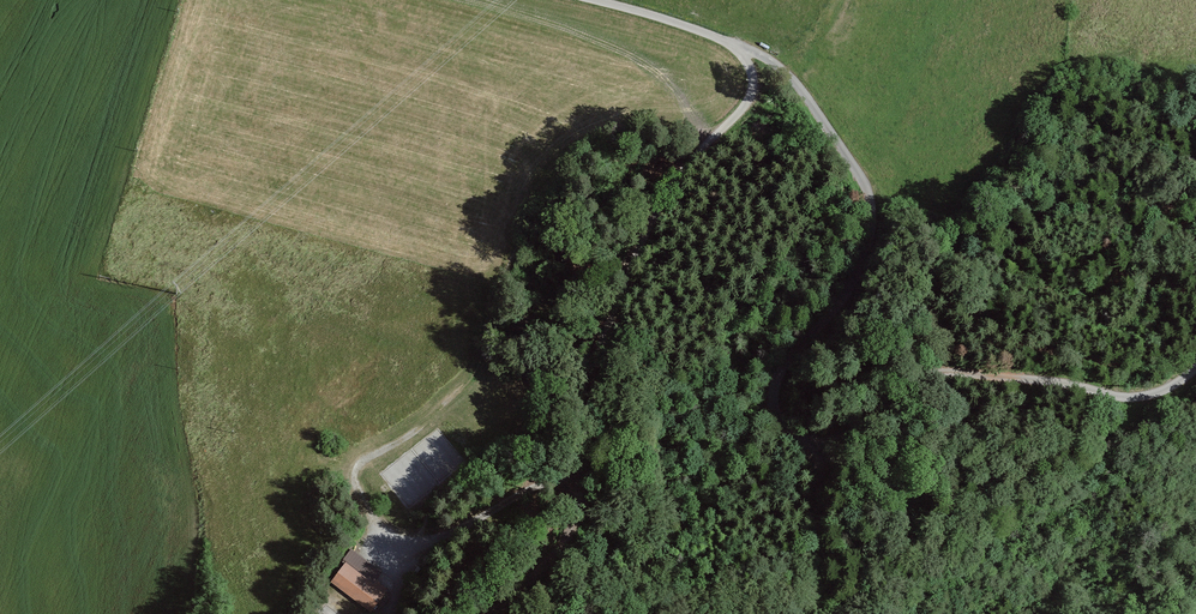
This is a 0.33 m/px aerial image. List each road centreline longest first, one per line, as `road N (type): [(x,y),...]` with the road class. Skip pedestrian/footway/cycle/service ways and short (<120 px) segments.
road 1 (track): [(395,544),(372,522),(355,472),(471,385),(513,259),(564,177),(597,149),(637,135),(713,137)]
road 2 (track): [(578,464),(571,530),(553,559),(490,613)]
road 3 (track): [(817,445),(811,508),(820,613)]
road 4 (unclassified): [(599,0),(742,50)]

